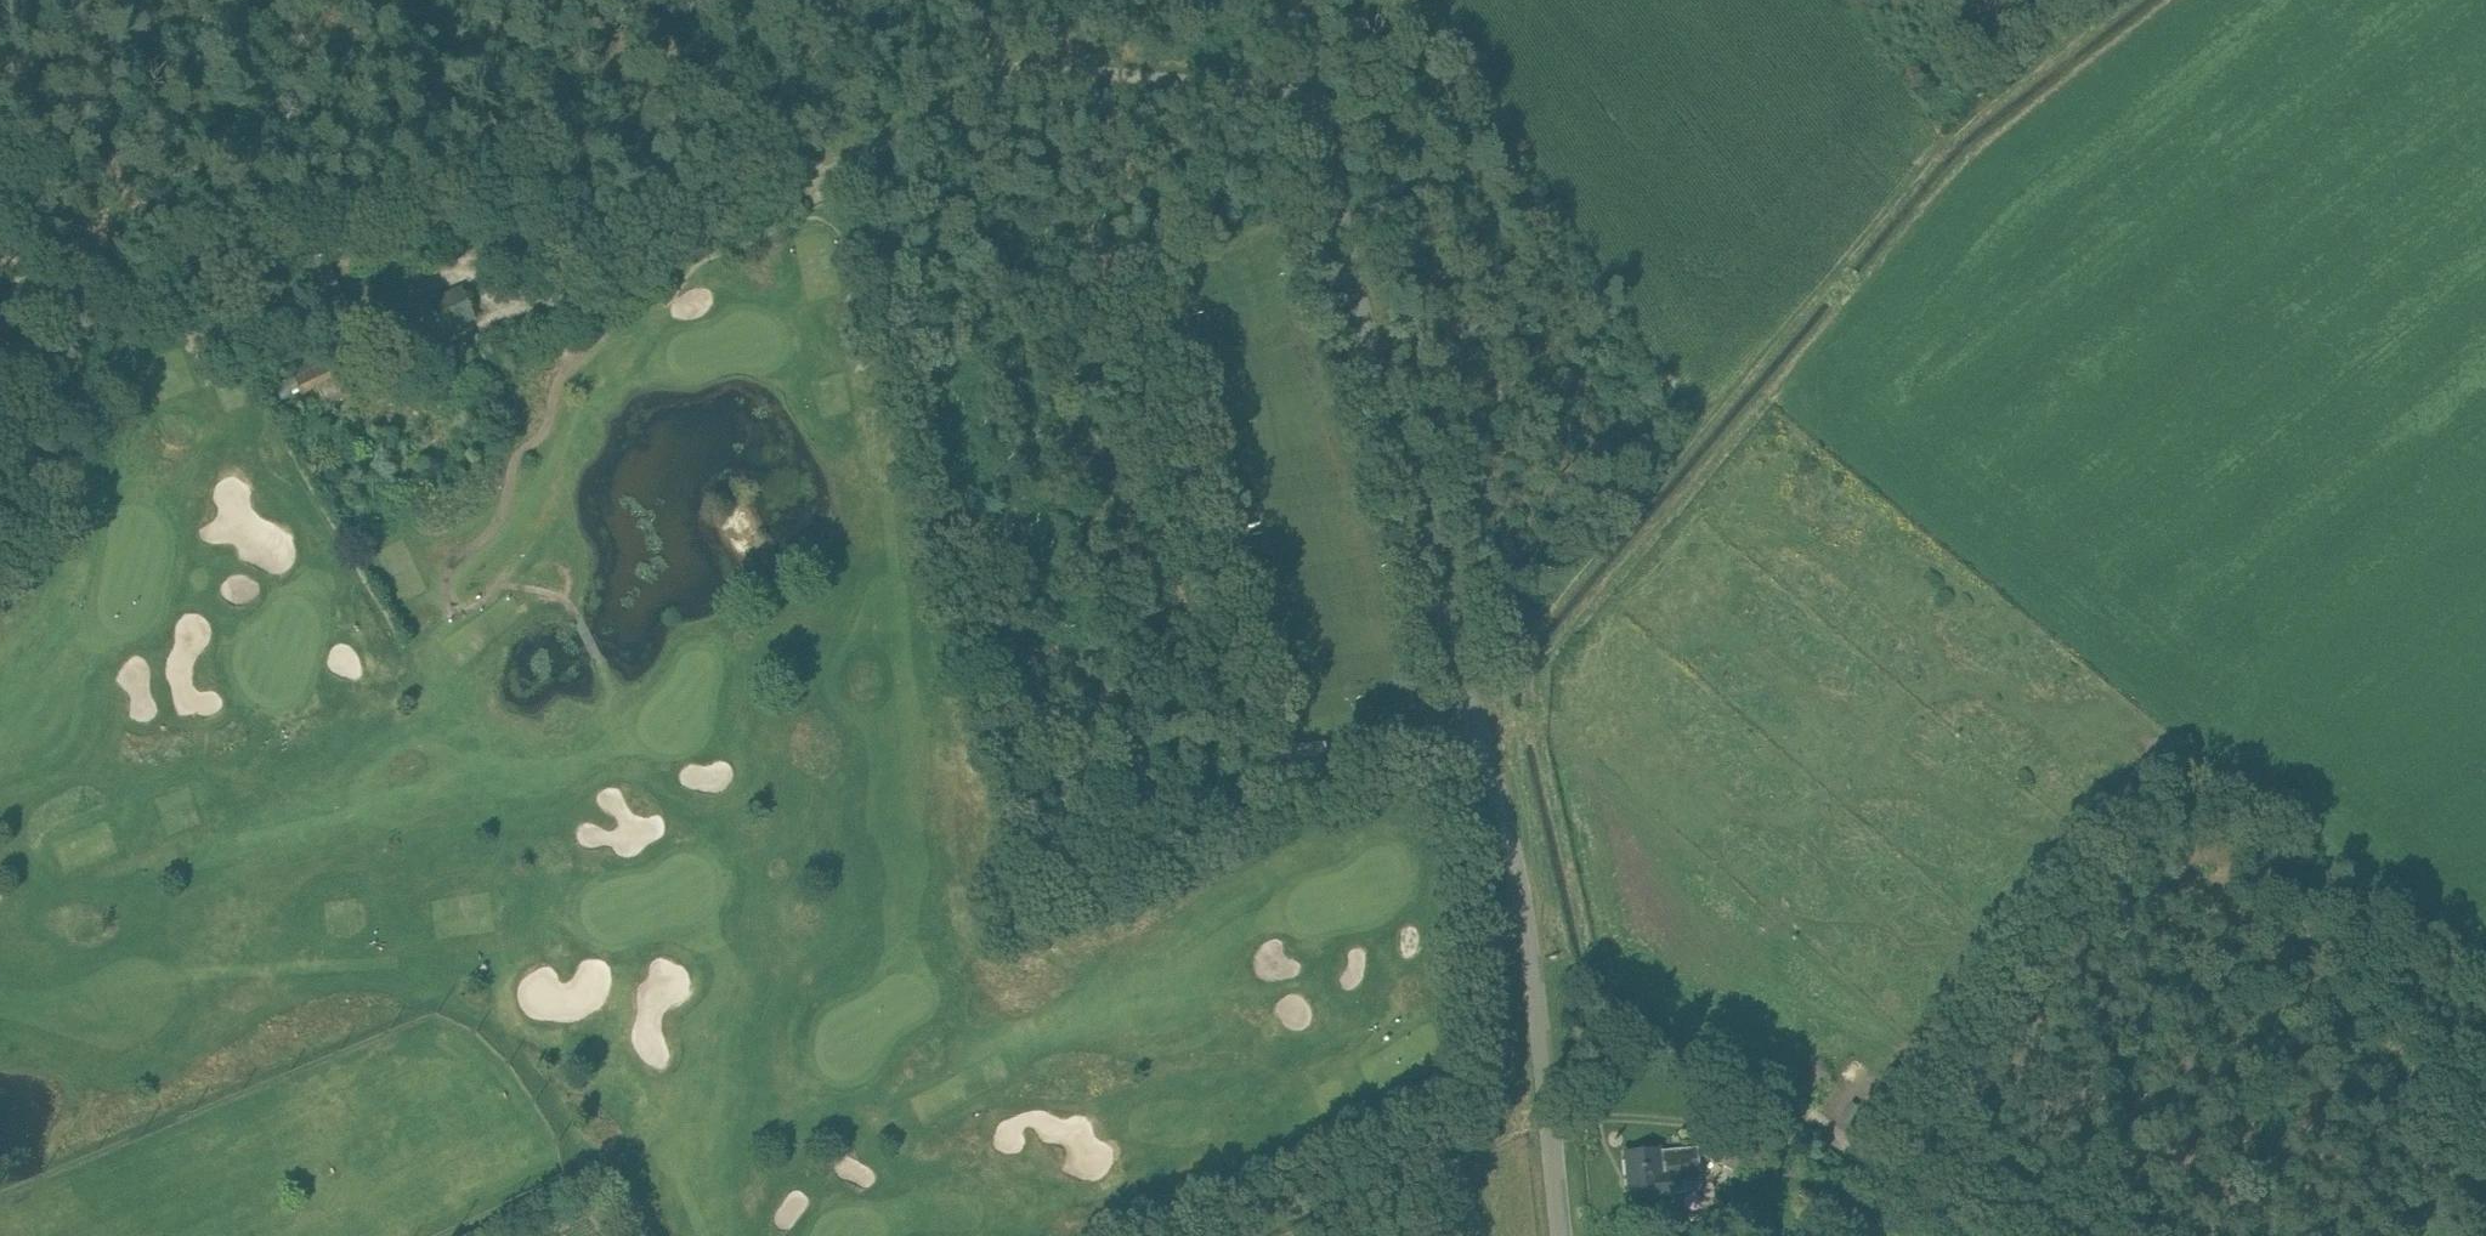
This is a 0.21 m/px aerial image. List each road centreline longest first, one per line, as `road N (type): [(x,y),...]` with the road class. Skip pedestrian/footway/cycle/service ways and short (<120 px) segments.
road 1 (unclassified): [(1562,1235),(1532,960),(1505,827),(1342,231),(1301,0)]
road 2 (track): [(1315,83),(1088,71),(1024,78),(611,283),(481,327)]

